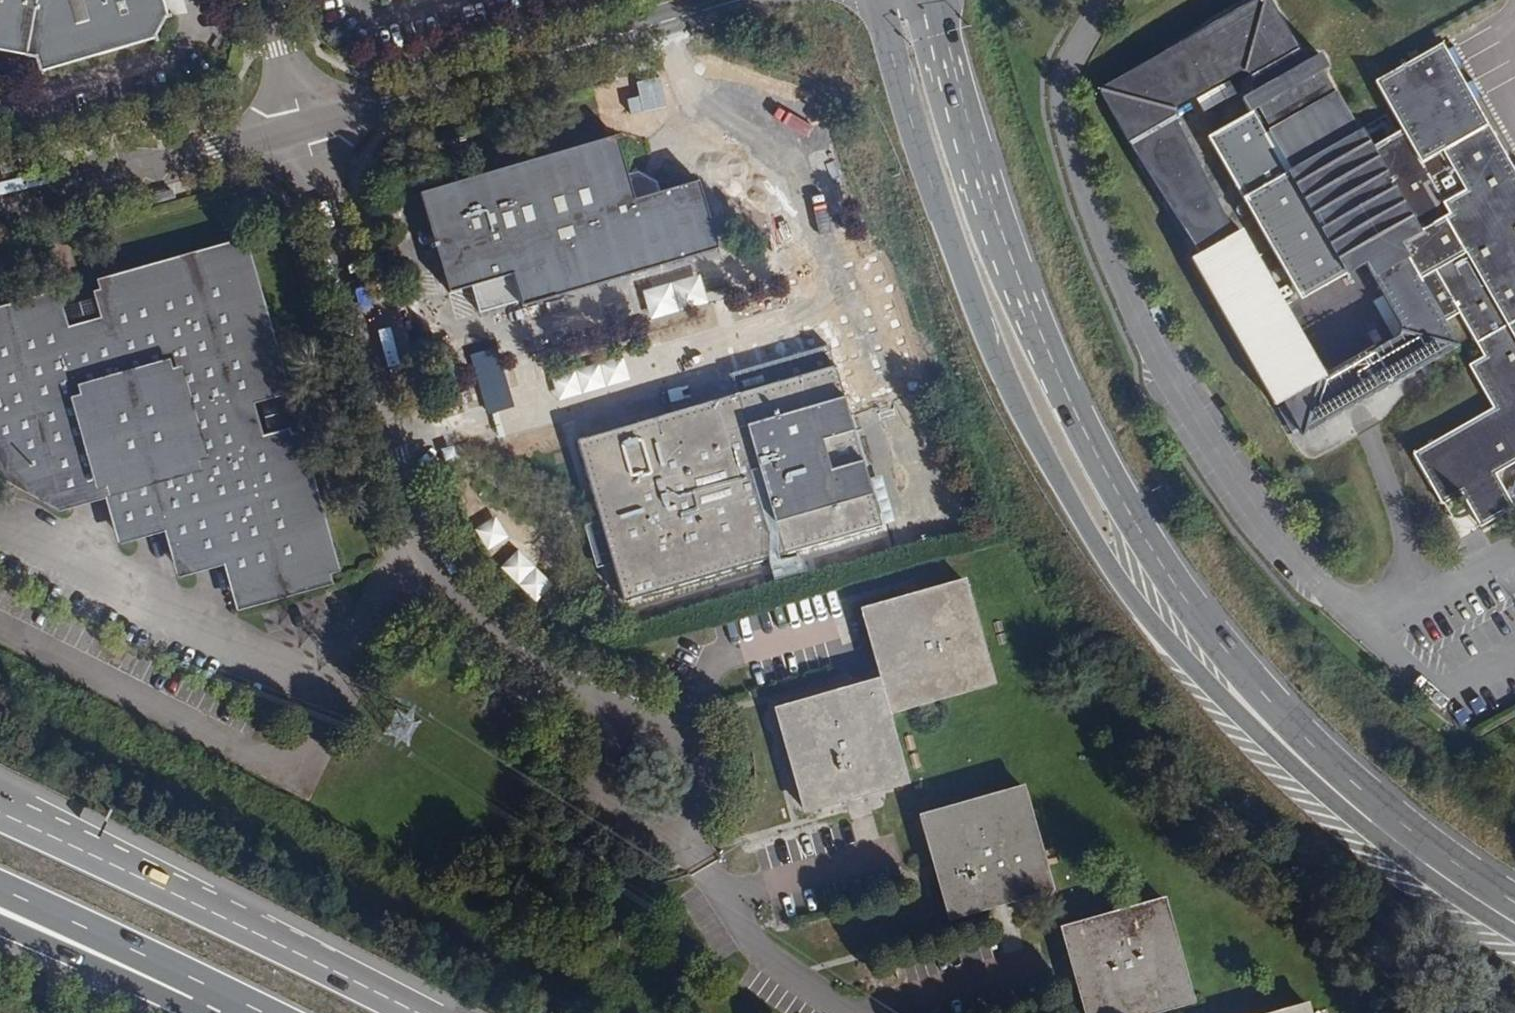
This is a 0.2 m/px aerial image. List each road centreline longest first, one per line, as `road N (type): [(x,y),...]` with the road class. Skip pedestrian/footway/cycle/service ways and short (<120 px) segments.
road 1 (secondary): [(879,0),(911,122),(990,345),(1027,425),(1116,575),(1188,663),(1283,757),(1415,869),(1514,933)]
road 2 (secondary): [(1514,903),(1416,834),(1293,728),(1158,561),(1062,388),(1006,247),(937,0)]
road 3 (unclassified): [(628,738),(592,695),(517,656),(469,611),(426,545),(304,127)]
road 4 (trunk): [(410,1012),(0,816)]
road 5 (unclassified): [(304,127),(703,9)]
road 6 (unclassified): [(0,212),(304,127)]
road 7 (trunk): [(0,892),(262,1012)]
road 8 (unclassified): [(628,738),(606,763),(605,794),(628,823),(662,829),(691,812),(702,776),(687,745),(667,733)]
road 9 (motorway): [(0,927),(214,1012)]
road 10 (unclassified): [(304,127),(269,0)]

